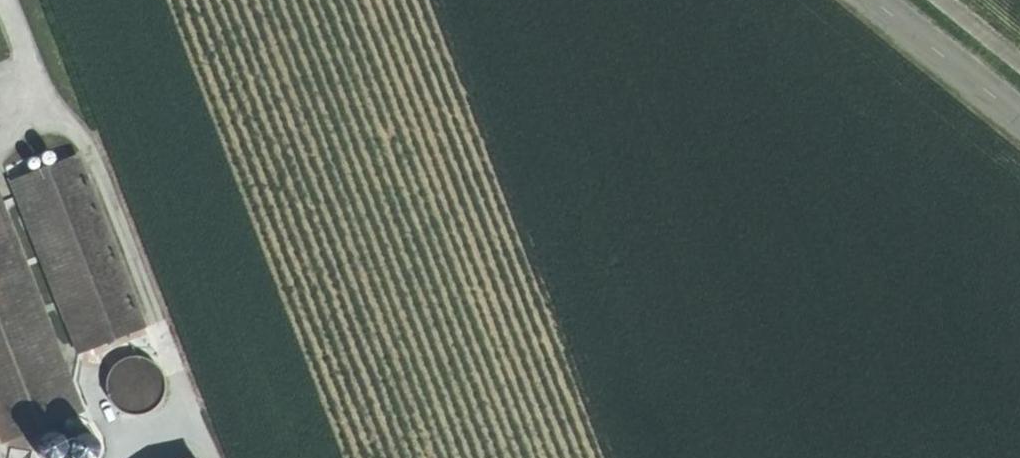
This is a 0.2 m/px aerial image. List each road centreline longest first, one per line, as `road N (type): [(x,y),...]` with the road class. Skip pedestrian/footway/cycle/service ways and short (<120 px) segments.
road 1 (secondary): [(1019,124),(868,0)]
road 2 (track): [(0,147),(32,119),(39,92),(4,0)]

